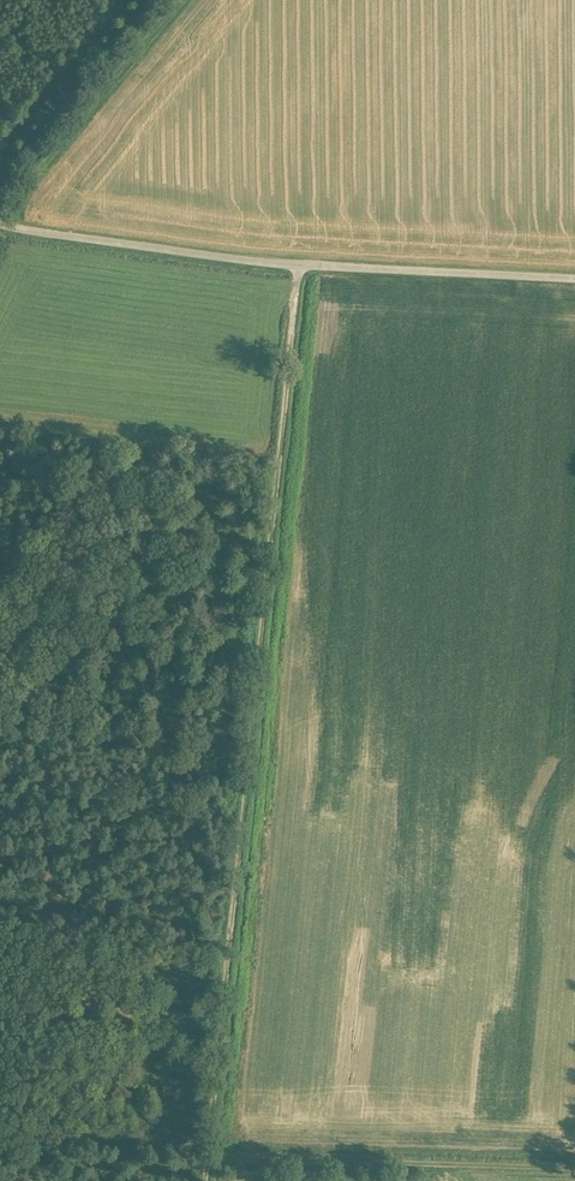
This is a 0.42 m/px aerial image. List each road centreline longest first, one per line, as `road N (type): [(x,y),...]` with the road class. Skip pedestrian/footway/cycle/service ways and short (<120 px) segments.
road 1 (track): [(206,1180),(298,265)]
road 2 (track): [(574,279),(298,265),(0,222)]
road 3 (track): [(208,1160),(574,1170)]
road 4 (track): [(15,227),(19,194),(177,0)]

